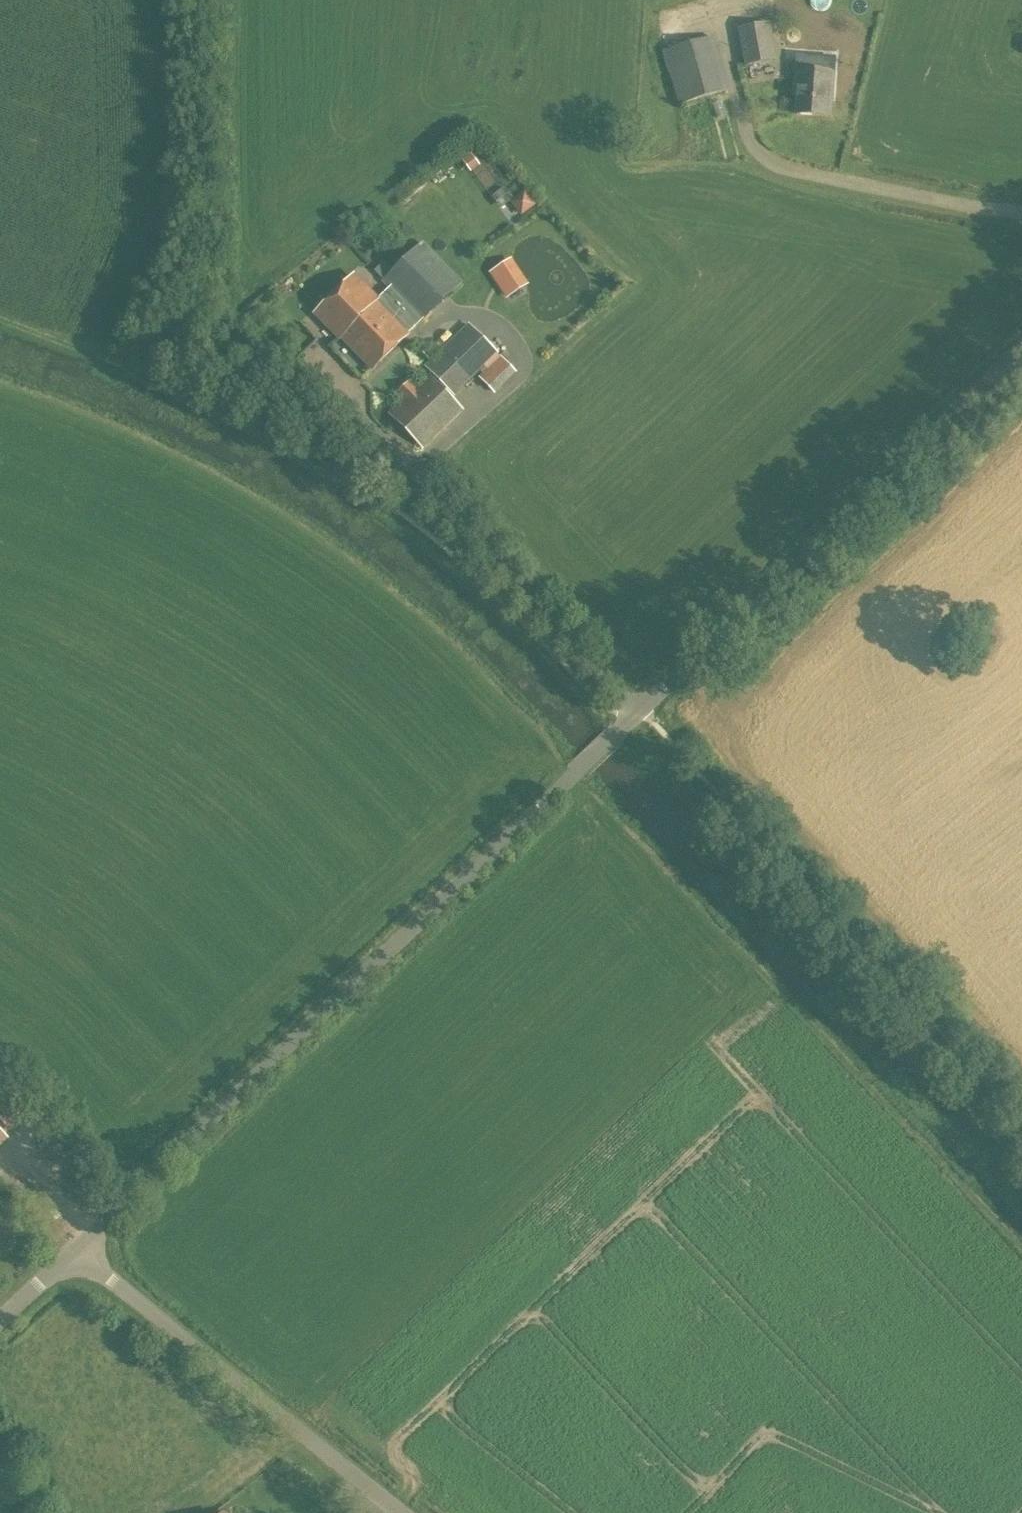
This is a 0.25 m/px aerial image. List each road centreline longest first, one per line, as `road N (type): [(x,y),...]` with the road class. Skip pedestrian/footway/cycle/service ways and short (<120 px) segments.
road 1 (unclassified): [(74,1247),(1021,340)]
road 2 (track): [(1021,1135),(632,718)]
road 3 (unclassified): [(398,1512),(74,1247)]

